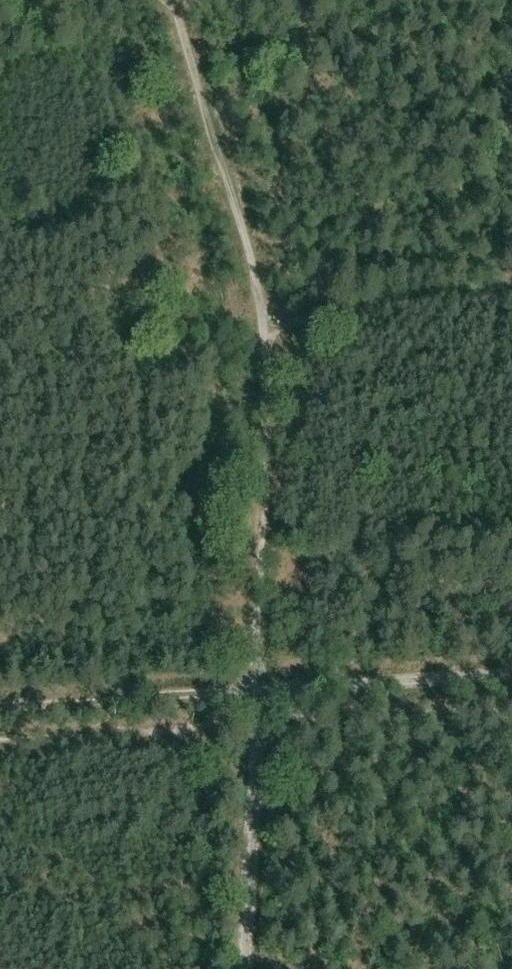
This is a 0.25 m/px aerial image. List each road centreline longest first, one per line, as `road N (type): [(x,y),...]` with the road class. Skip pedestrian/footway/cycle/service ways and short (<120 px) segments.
road 1 (track): [(236,968),(256,682),(260,319)]
road 2 (track): [(0,698),(511,666)]
road 3 (track): [(163,0),(260,319)]
road 4 (track): [(260,319),(511,299)]

